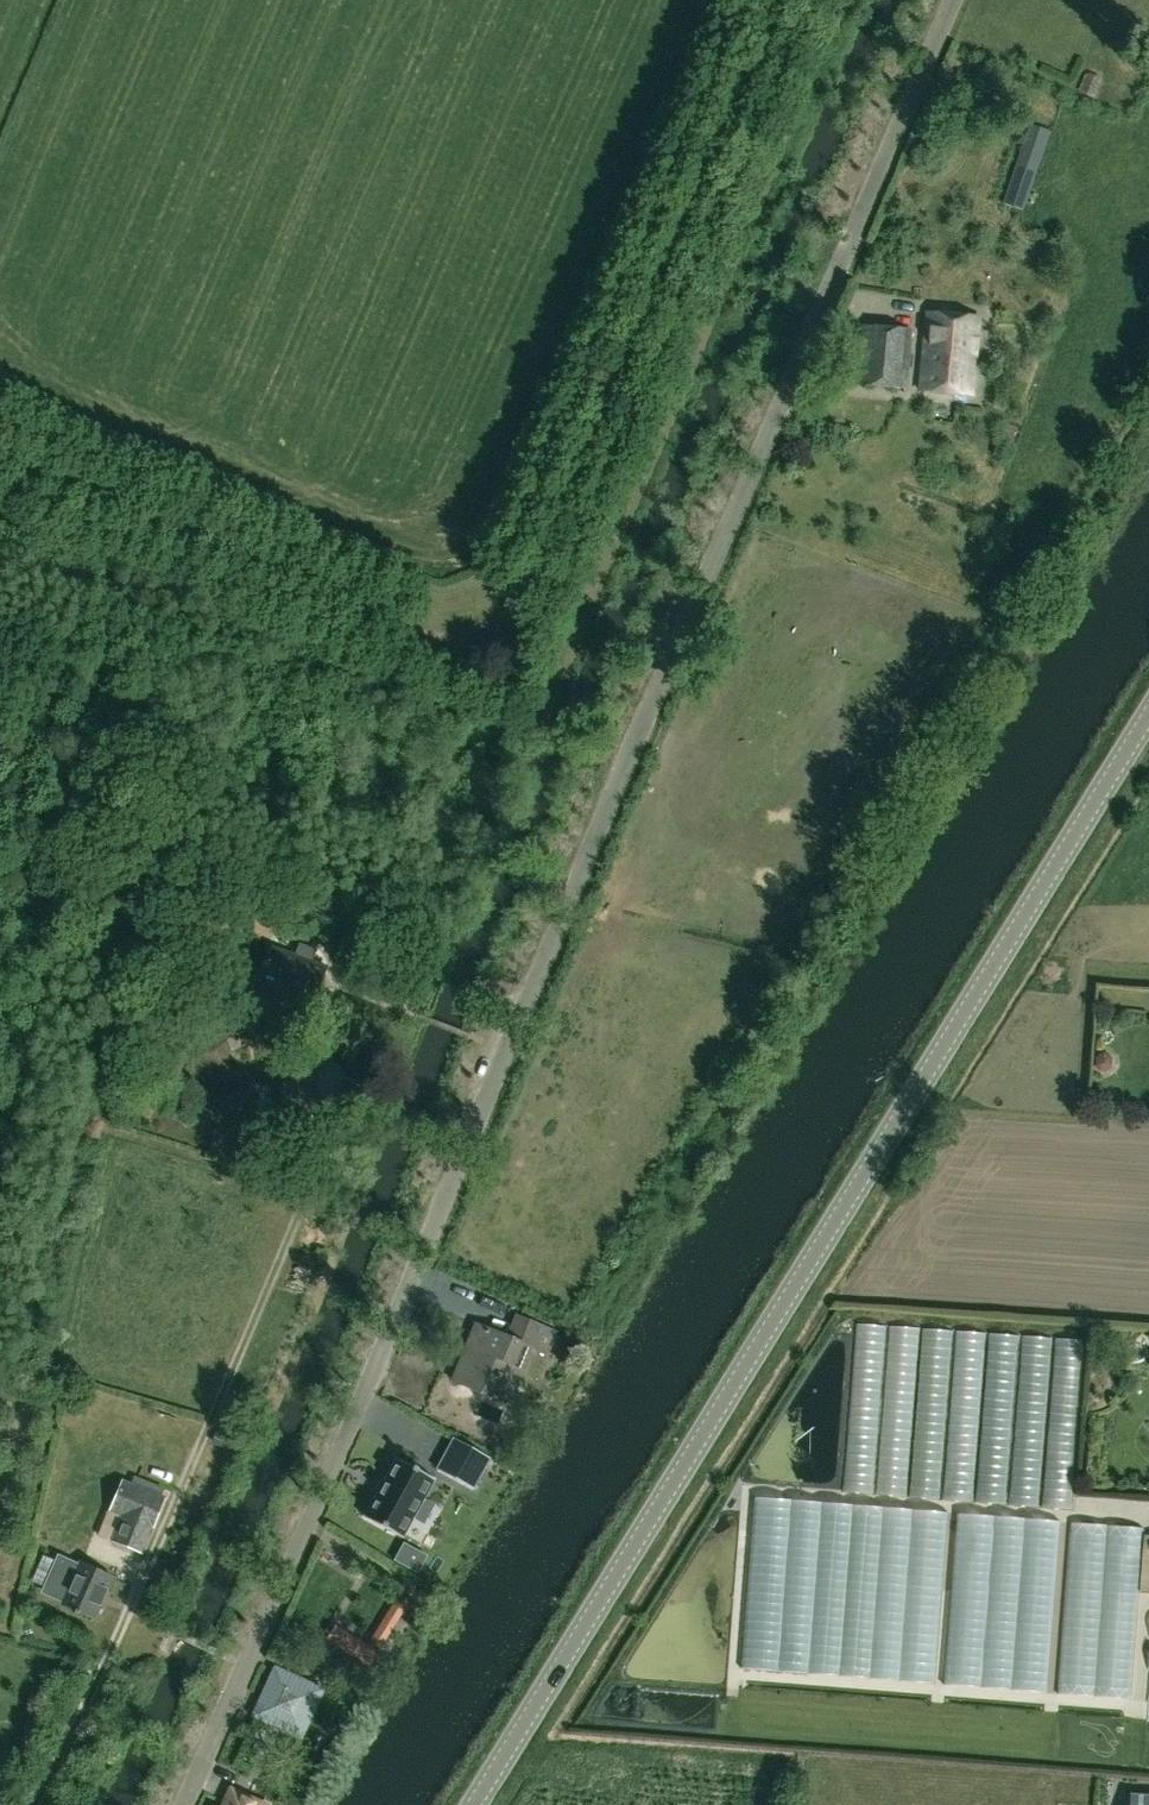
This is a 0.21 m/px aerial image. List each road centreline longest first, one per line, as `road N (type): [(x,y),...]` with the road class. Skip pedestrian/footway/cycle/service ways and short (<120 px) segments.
road 1 (unclassified): [(183,1804),(946,0)]
road 2 (tertiary): [(474,1804),(1148,714)]
road 3 (track): [(29,471),(398,632),(458,647),(499,632),(780,0)]
road 4 (track): [(35,1804),(129,1611),(310,1186)]
road 5 (track): [(0,614),(29,471)]

